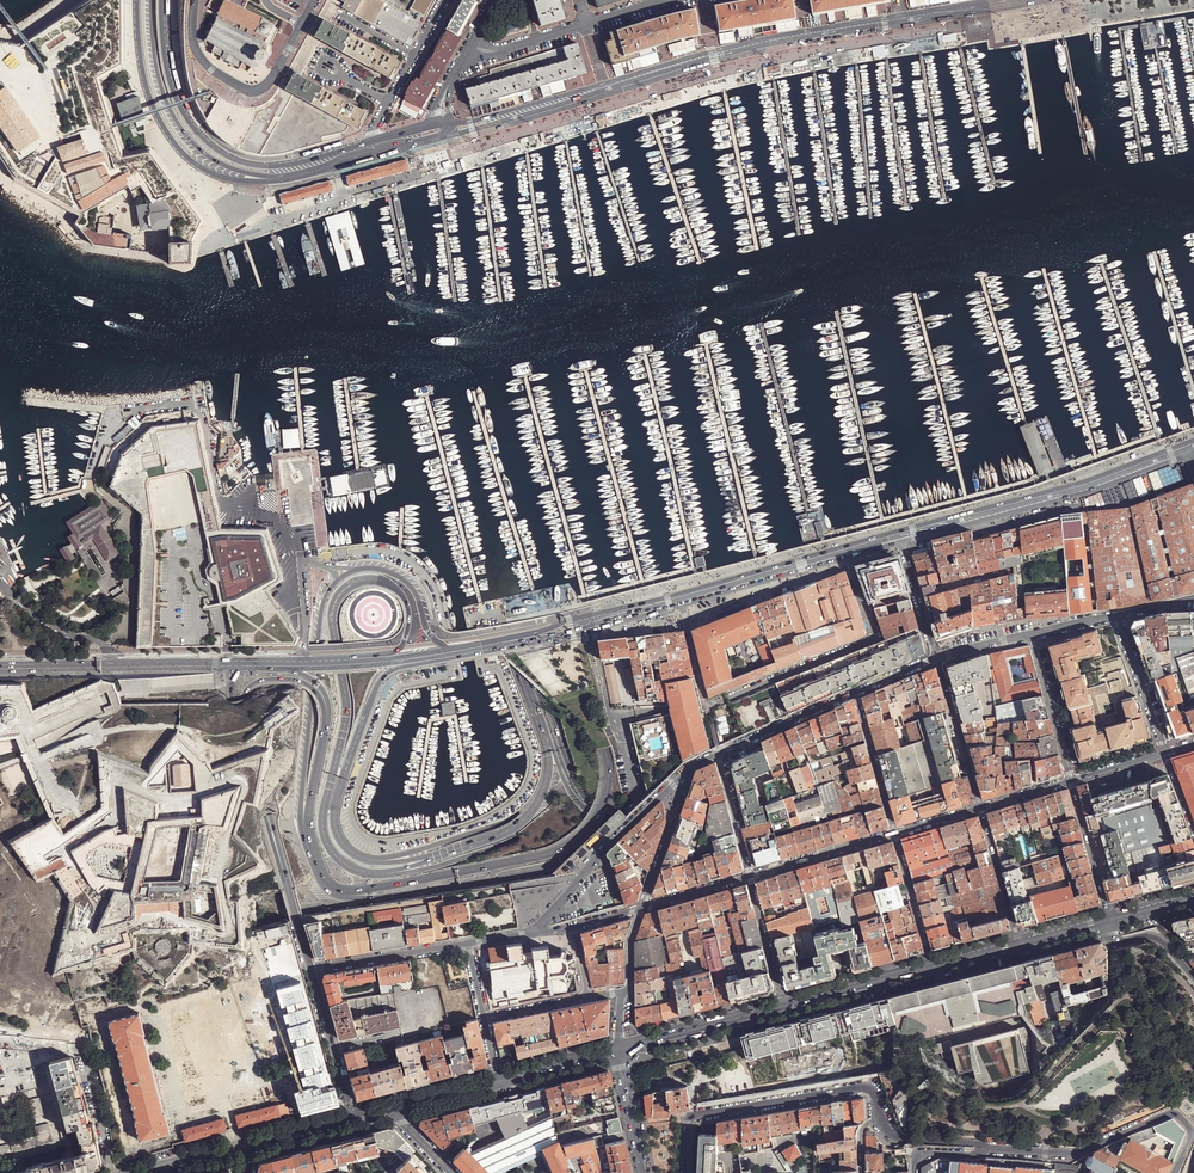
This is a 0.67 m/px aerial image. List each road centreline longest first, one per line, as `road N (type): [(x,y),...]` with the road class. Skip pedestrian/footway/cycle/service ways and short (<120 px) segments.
road 1 (trunk): [(172,0),(191,114),(222,196),(470,551),(537,715)]
road 2 (trunk): [(531,653),(485,546),(236,190),(205,111),(187,0)]
road 3 (trunk): [(1174,1172),(998,984),(937,942),(806,879),(612,820)]
road 4 (trunk): [(696,852),(806,879),(937,942),(998,984),(1175,1172)]
road 5 (trunk): [(322,877),(349,891),(398,884),(551,853),(590,827),(608,790),(605,748),(531,653)]
road 6 (trunk): [(322,877),(337,895),(366,898),(622,854),(696,852)]
road 7 (residential): [(682,598),(707,706),(873,639),(846,552)]
road 8 (trunk): [(323,812),(347,711),(332,611),(344,590),(362,580),(393,585),(407,605),(402,647),(382,657)]
road 9 (trunk): [(284,874),(242,705),(250,686),(292,679),(314,688),(324,711),(319,759)]
road 10 (tertiary): [(365,143),(275,166),(221,152),(176,98),(162,0)]
road 11 (residential): [(904,17),(752,45),(606,86)]
road 12 (secondary): [(901,536),(1071,492),(1188,449)]
road 13 (trunk): [(334,584),(321,615),(301,801),(302,831),(313,854)]
road 14 (unclassified): [(1173,1172),(1193,1129),(1171,1111),(1073,1154),(982,1149)]
road 15 (residential): [(877,1118),(873,1092),(859,1088),(691,1117),(683,1172)]
road 16 (tertiary): [(138,0),(148,91),(179,148),(226,178),(277,178)]
road 17 (trunk): [(589,813),(406,873),(369,876),(342,861)]
road 18 (trunk): [(589,813),(532,814),(385,858),(346,846)]
road 19 (trunk): [(151,0),(159,77),(188,136),(229,168),(277,178)]
road 20 (residential): [(693,766),(530,934)]
road 21 (secondary): [(227,661),(0,665)]
road 22 (trunk): [(537,715),(566,785),(588,812),(696,852)]
road 23 (residential): [(302,23),(272,80),(250,91),(196,51),(195,0)]
road 24 (secondary): [(284,874),(229,685)]
road 25 (trunk): [(612,820),(575,783),(531,653)]
road 26 (tertiary): [(277,178),(440,136),(449,120)]
road 27 (trunk): [(537,715),(548,758),(543,793),(517,825),(469,845)]
road 28 (secondary): [(682,598),(846,552)]
road 29 (secondary): [(783,1006),(621,1049)]
road 30 (residential): [(445,0),(365,143)]
road 31 (residential): [(606,86),(471,123),(449,120)]
road 32 (residential): [(468,944),(311,970)]
road 33 (tertiary): [(936,657),(980,807)]
road 34 (secondary): [(353,1120),(311,970)]
road 35 (trunk): [(346,769),(381,677),(432,653)]
road 36 (secondary): [(932,968),(783,1006)]
road 37 (residential): [(894,833),(749,875)]
road 38 (residential): [(1035,634),(1072,780)]
road 39 (residential): [(693,766),(641,907)]
road 40 (residential): [(855,692),(720,754)]
road 41 (residential): [(894,833),(855,692)]
road 42 (residential): [(1072,780),(1108,921)]
road 43 (residential): [(1164,753),(1116,616)]
road 44 (tertiary): [(980,807),(1019,945)]
road 45 (residential): [(932,968),(894,833)]
road 46 (residential): [(783,1006),(749,875)]
road 47 (trunk): [(469,845),(397,870),(342,861)]
road 48 (trunk): [(469,845),(379,863),(346,846)]
road 49 (residential): [(83,1048),(113,1172)]
road 50 (trunk): [(275,661),(325,694),(329,717),(319,759)]
road 51 (secondary): [(621,1049),(499,1081)]
road 52 (tertiary): [(901,536),(936,657)]
road 53 (tertiary): [(641,1172),(621,1049)]
road 54 (residential): [(749,875),(720,754)]
road 55 (residential): [(1027,0),(904,17)]
road 56 (secondary): [(449,651),(427,629),(410,586),(367,568)]

